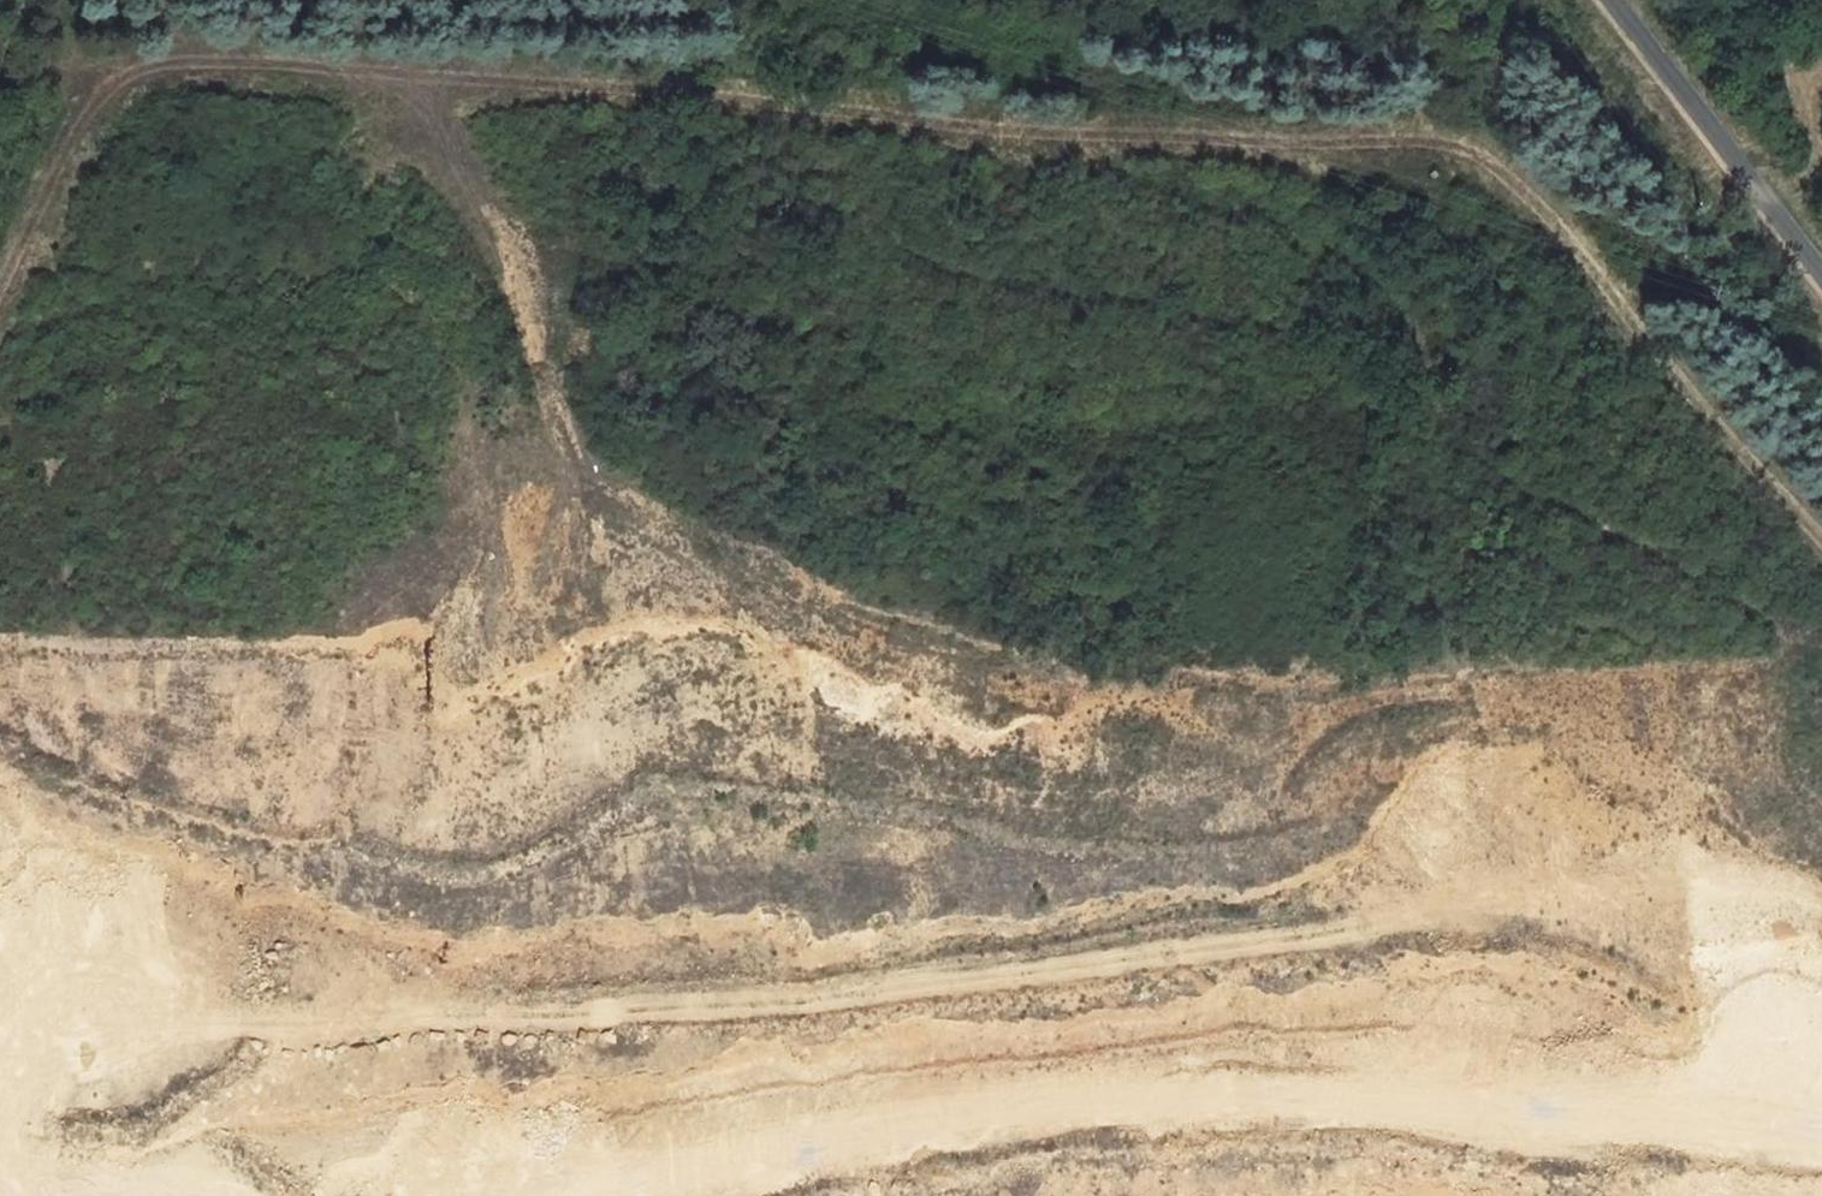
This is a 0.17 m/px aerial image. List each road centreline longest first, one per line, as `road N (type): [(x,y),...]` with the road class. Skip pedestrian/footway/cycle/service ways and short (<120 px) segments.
road 1 (track): [(1821,541),(1606,288),(1472,157),(1434,143),(1130,135),(315,63),(145,63),(101,85),(0,283)]
road 2 (unclassified): [(1612,0),(1821,277)]

